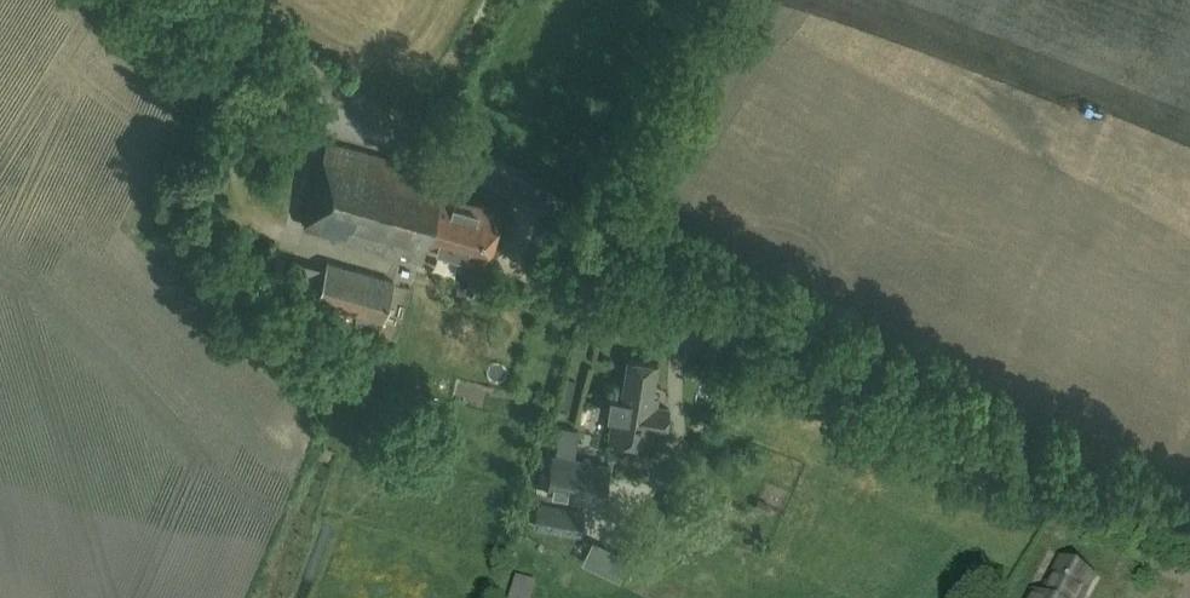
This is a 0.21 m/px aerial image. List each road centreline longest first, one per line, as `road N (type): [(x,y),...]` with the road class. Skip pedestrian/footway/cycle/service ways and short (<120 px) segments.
road 1 (unclassified): [(1189,527),(353,110),(210,0)]

